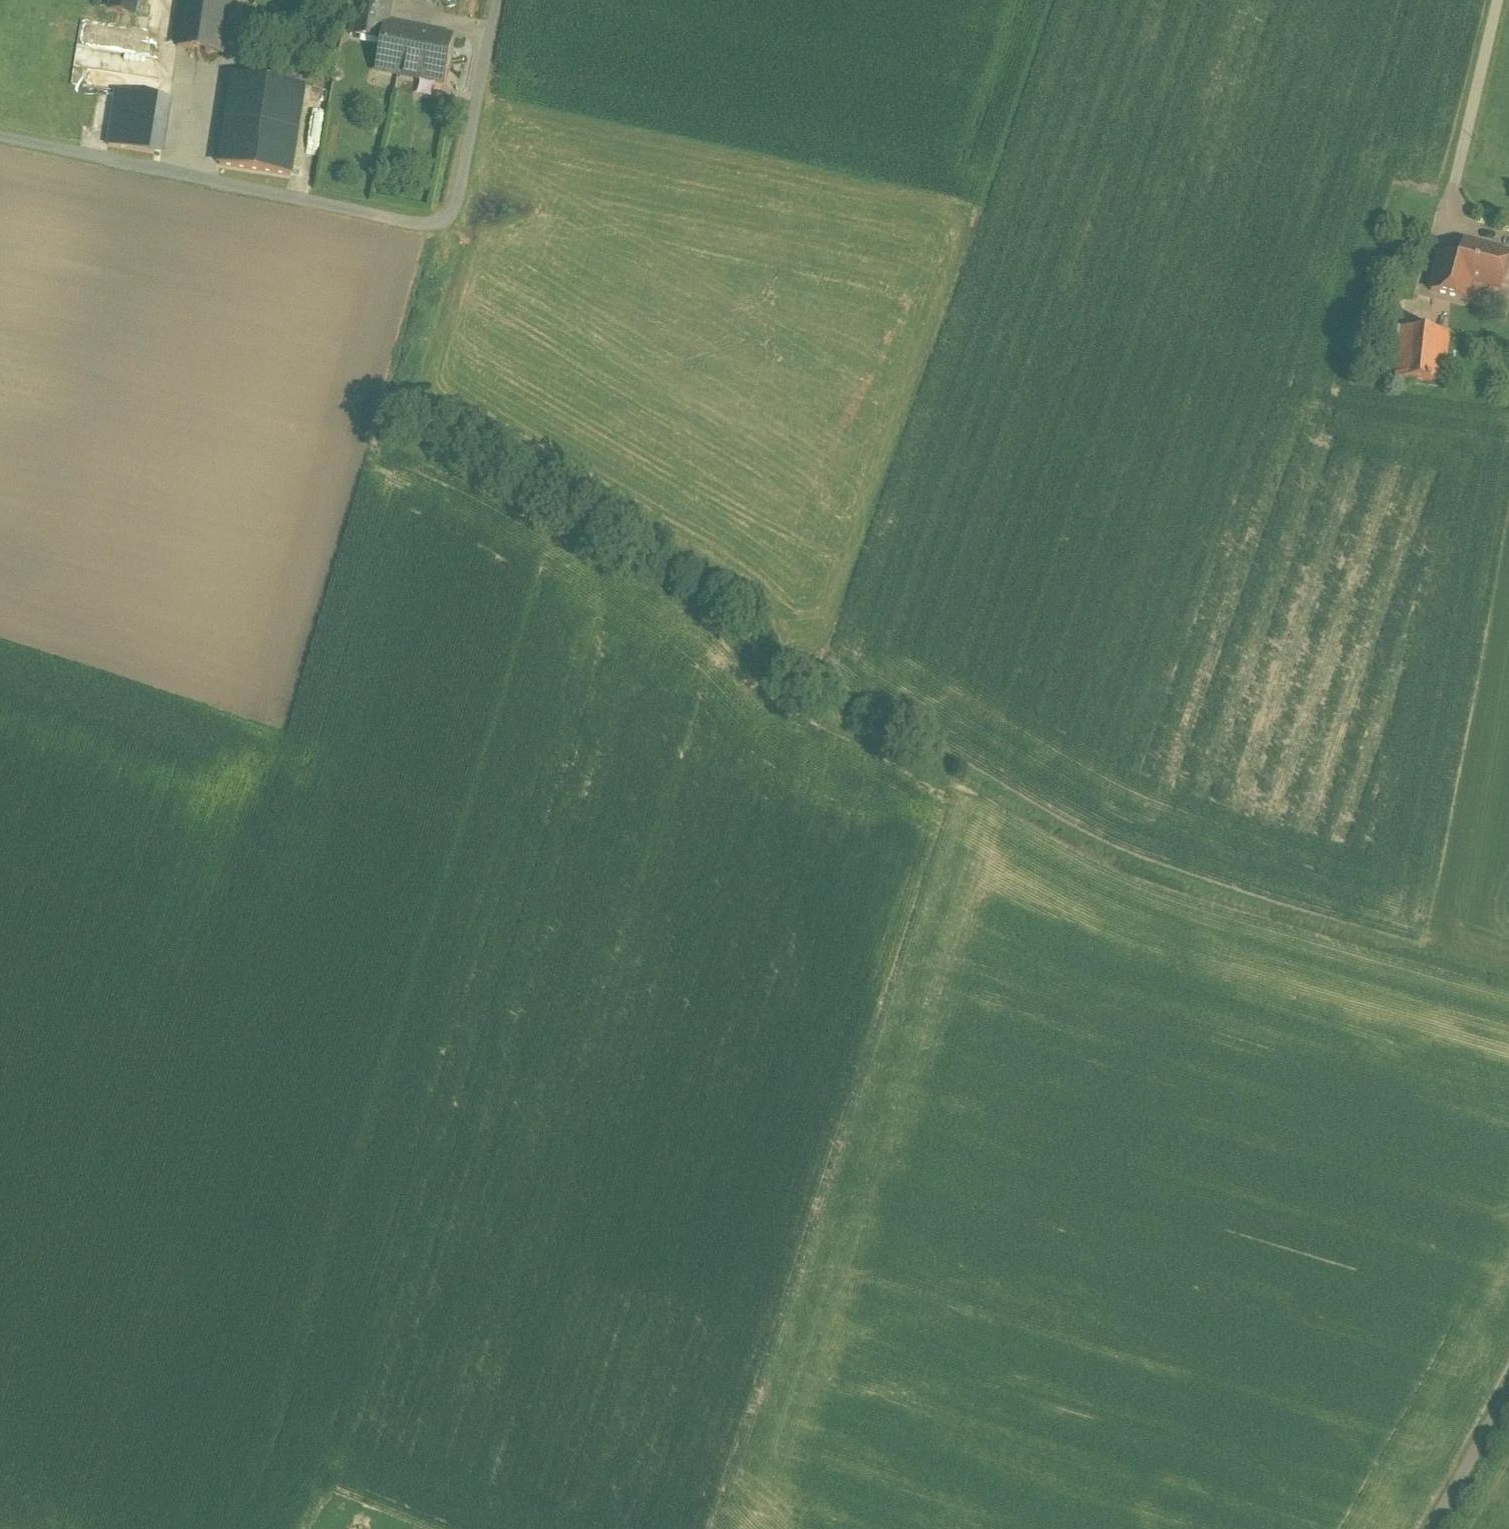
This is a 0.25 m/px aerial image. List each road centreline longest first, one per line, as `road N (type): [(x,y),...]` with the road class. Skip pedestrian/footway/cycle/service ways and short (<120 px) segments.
road 1 (unclassified): [(0,139),(420,231),(442,223),(454,199),(497,0)]
road 2 (unclassified): [(1508,1372),(1443,1528)]

